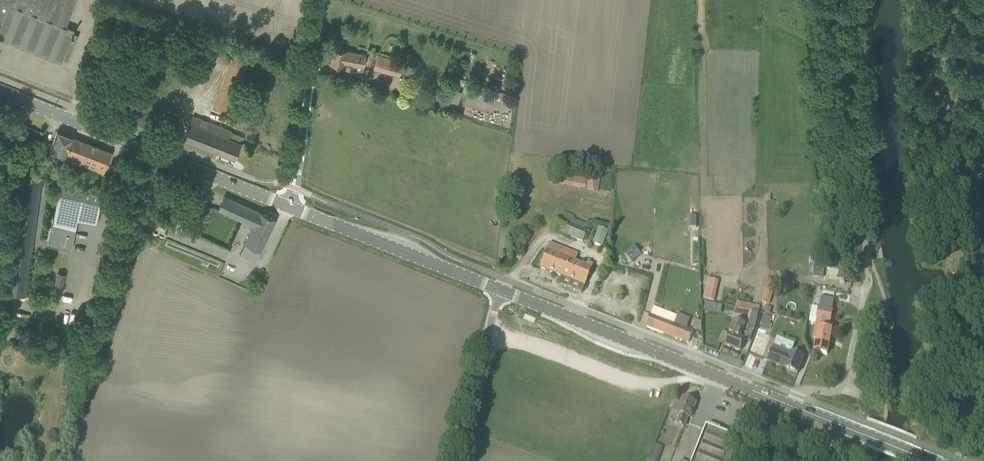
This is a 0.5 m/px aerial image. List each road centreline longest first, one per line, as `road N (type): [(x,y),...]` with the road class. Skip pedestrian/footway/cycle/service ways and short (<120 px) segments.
road 1 (secondary): [(794,407),(500,291)]
road 2 (secondary): [(291,206),(0,92)]
road 3 (secondary): [(500,291),(291,206)]
road 4 (unclassified): [(291,206),(324,0)]
road 5 (unclassified): [(459,460),(500,291)]
road 6 (track): [(955,297),(950,460)]
road 7 (unclassified): [(794,407),(804,391),(842,388),(867,286)]
road 8 (secondary): [(929,460),(794,407)]

